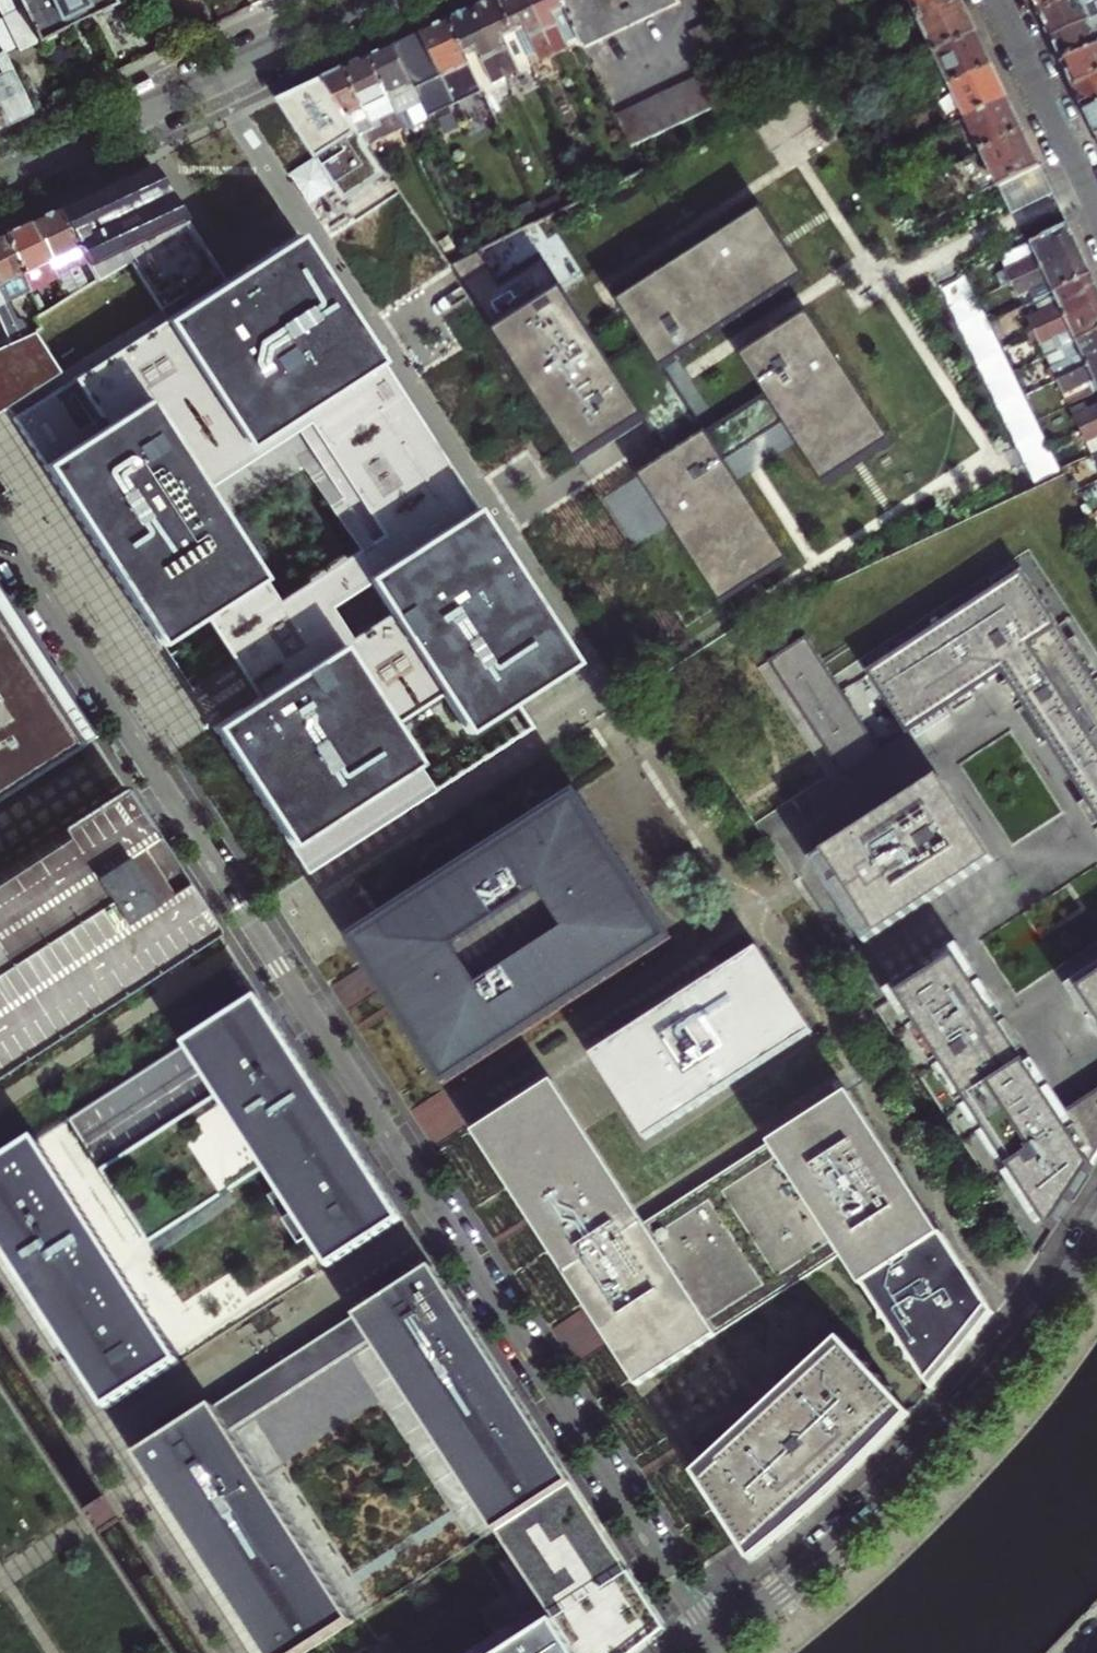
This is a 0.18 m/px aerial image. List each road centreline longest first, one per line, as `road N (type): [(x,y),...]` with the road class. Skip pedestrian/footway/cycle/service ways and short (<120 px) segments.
road 1 (residential): [(0,531),(722,1640)]
road 2 (tertiary): [(1096,1243),(948,1443),(722,1640)]
road 3 (residential): [(0,180),(379,0)]
road 4 (residential): [(1096,211),(998,0)]

